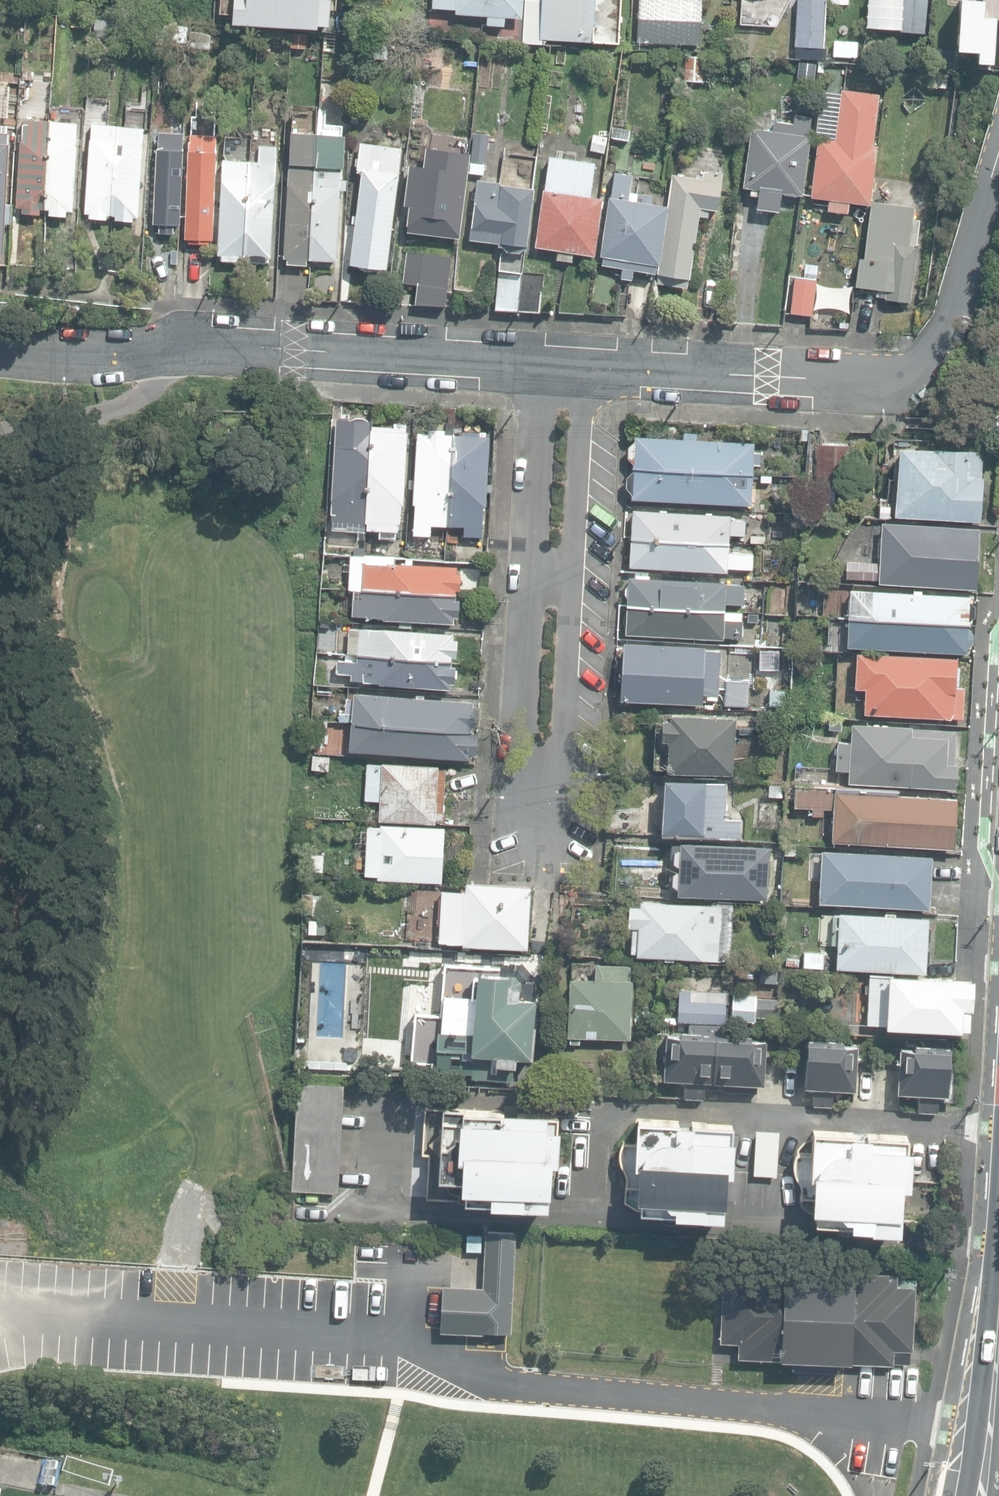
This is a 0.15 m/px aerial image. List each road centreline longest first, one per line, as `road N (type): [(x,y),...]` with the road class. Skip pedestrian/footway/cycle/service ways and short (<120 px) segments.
road 1 (residential): [(568,366),(869,381),(921,364),(959,311),(998,153)]
road 2 (residential): [(0,351),(299,347),(568,366)]
road 3 (residential): [(542,855),(568,366)]
road 4 (secondary): [(998,1309),(974,1495)]

